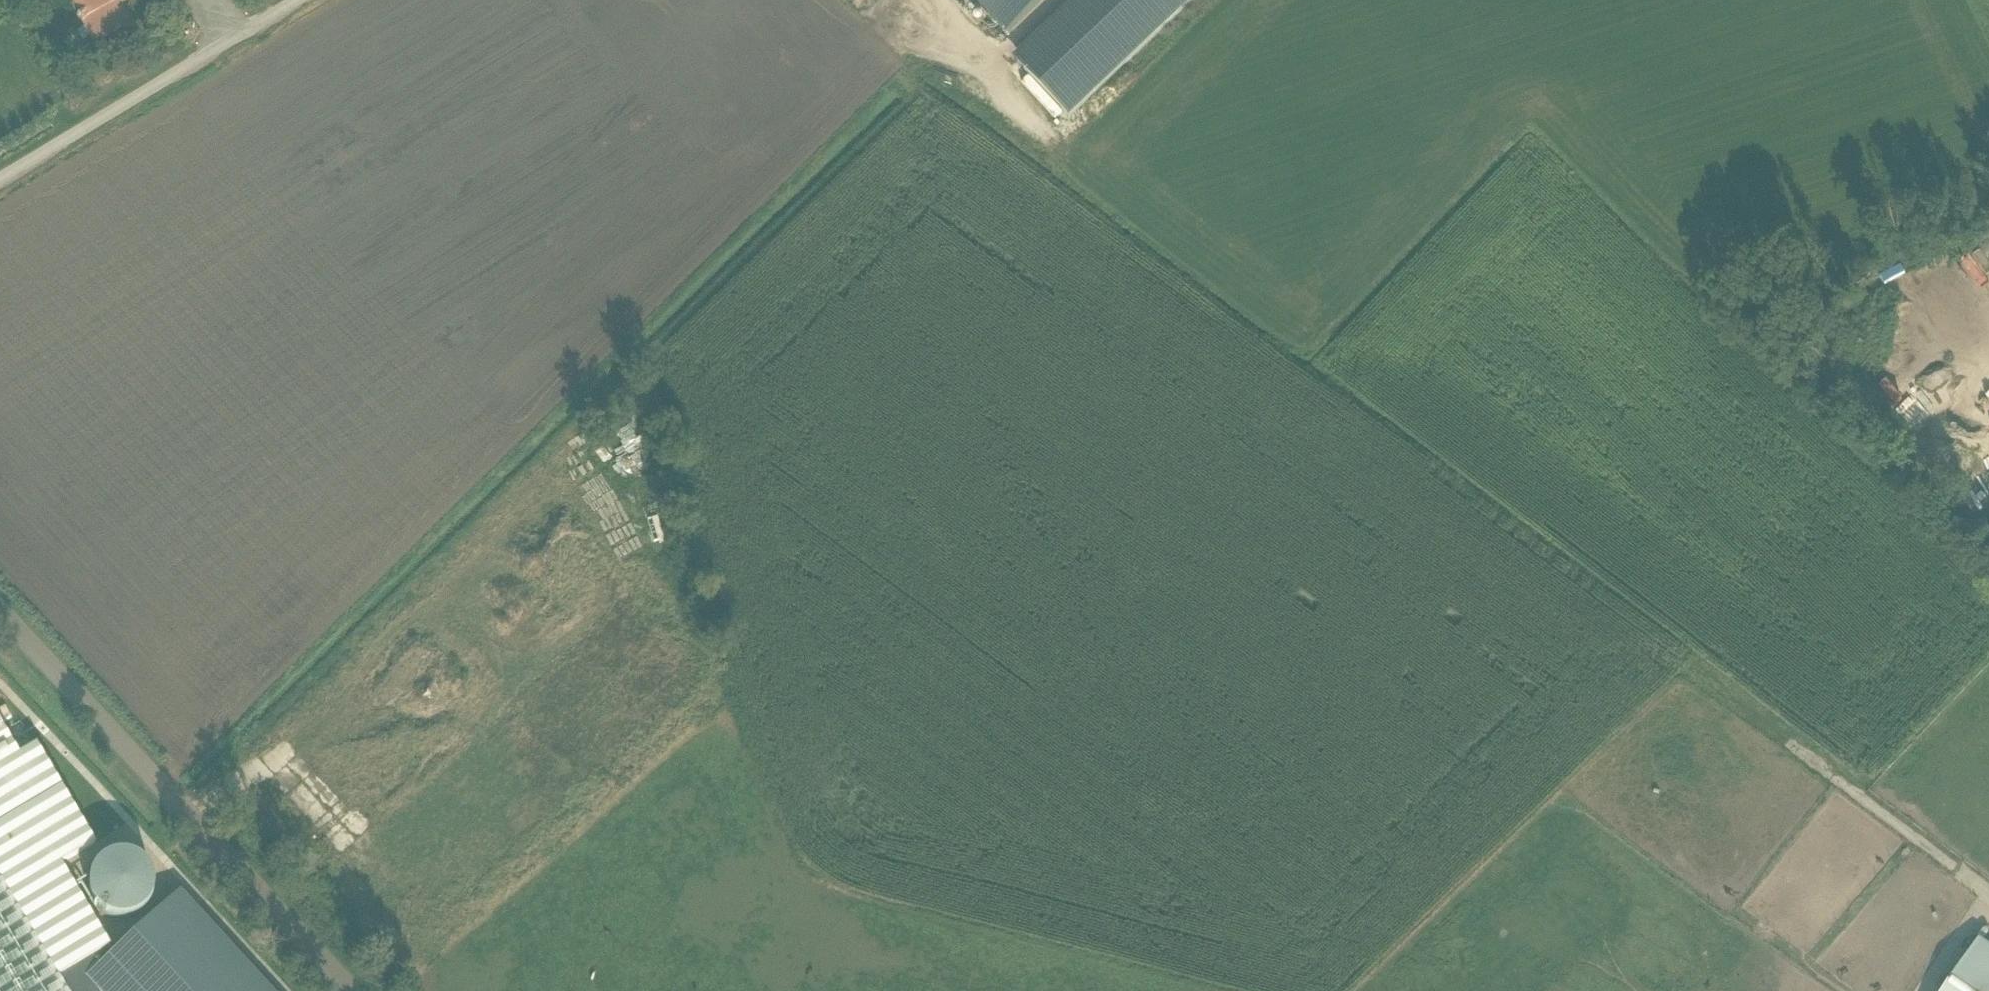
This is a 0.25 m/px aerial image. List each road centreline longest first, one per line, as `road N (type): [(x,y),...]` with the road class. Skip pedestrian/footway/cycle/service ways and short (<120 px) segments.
road 1 (unclassified): [(332,990),(0,622)]
road 2 (unclassified): [(0,182),(289,0)]

